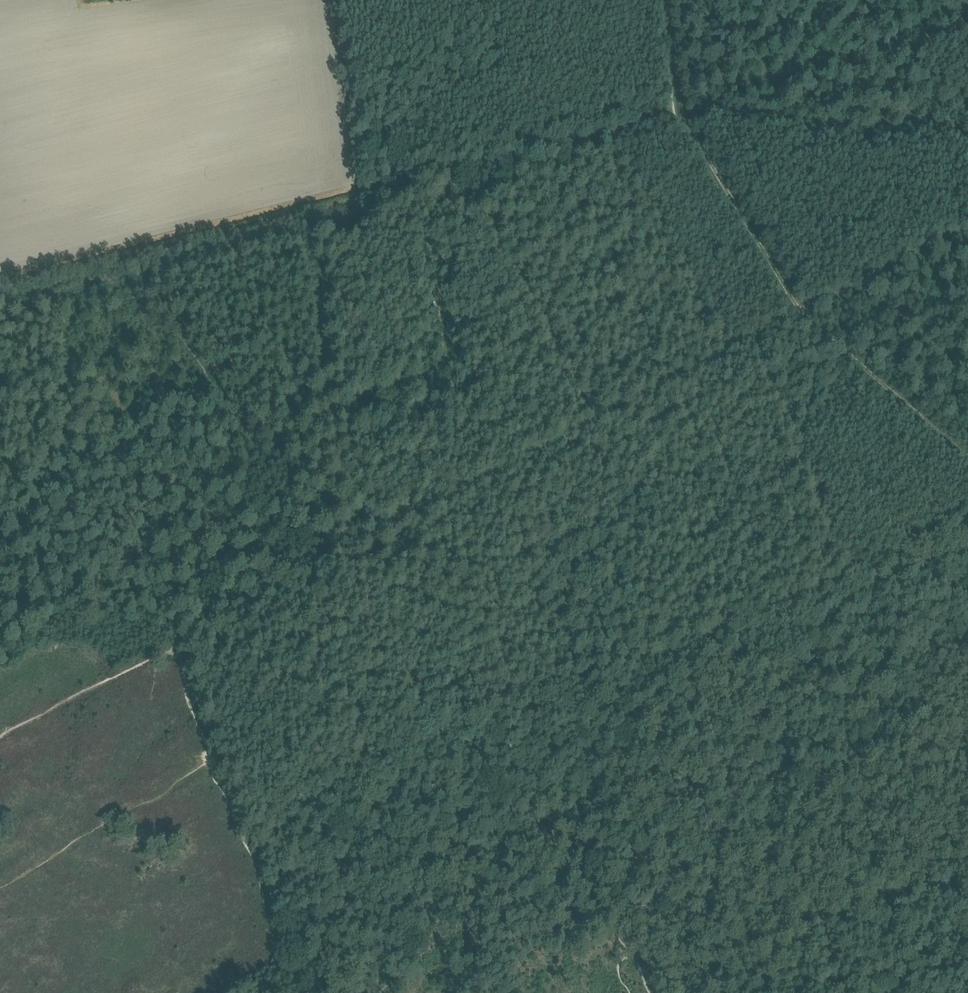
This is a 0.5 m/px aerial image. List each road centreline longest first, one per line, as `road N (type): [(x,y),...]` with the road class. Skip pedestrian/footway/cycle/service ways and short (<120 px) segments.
road 1 (track): [(967,455),(802,309),(684,113),(669,0)]
road 2 (track): [(659,0),(674,116),(798,320)]
road 3 (track): [(967,137),(861,138),(684,113)]
road 4 (track): [(798,320),(967,469)]
road 5 (track): [(805,313),(967,227)]

